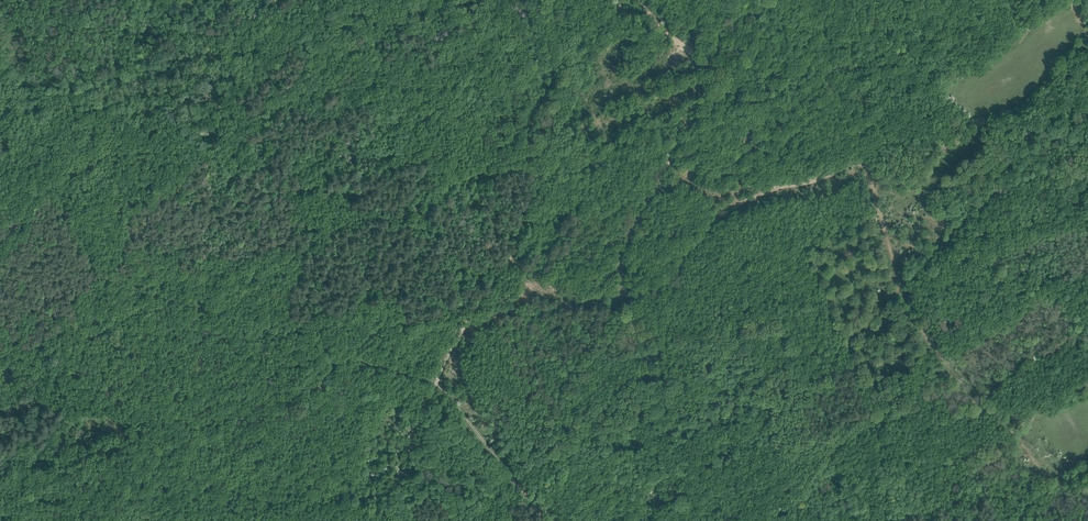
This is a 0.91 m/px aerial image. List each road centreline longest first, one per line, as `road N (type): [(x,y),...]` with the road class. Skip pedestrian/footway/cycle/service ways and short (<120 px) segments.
road 1 (track): [(548,520),(509,469),(538,446),(621,289),(622,250),(667,167),(698,68),(644,0)]

